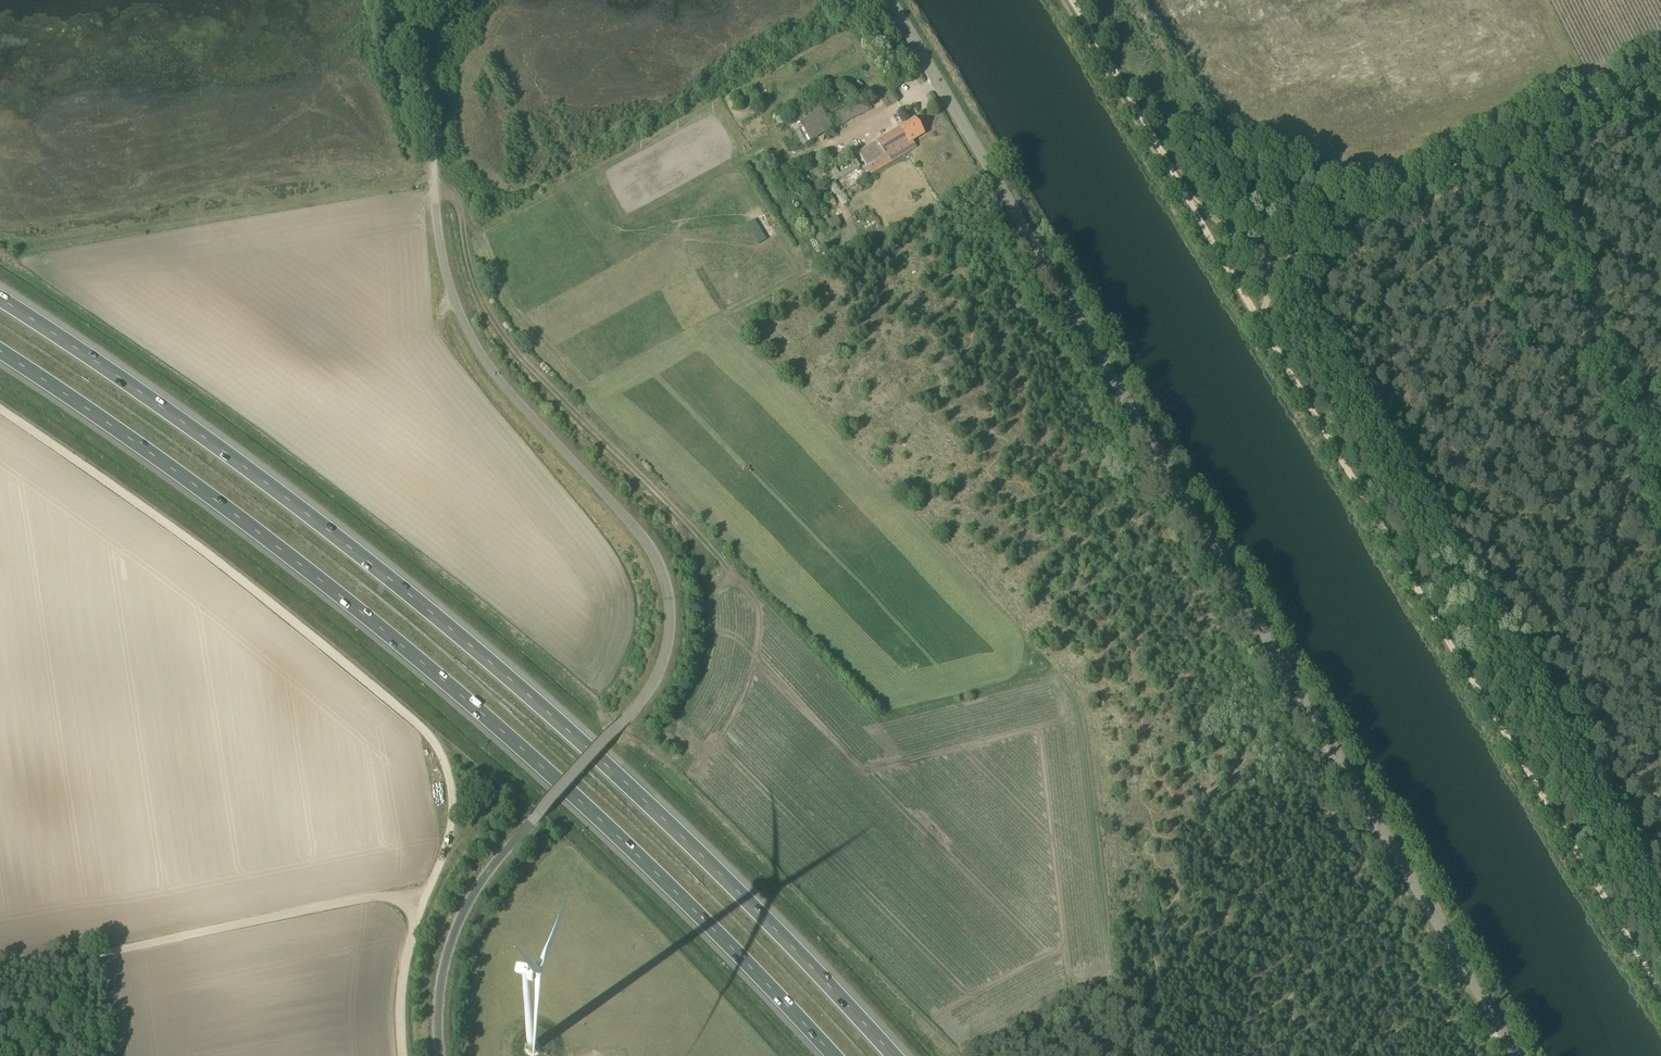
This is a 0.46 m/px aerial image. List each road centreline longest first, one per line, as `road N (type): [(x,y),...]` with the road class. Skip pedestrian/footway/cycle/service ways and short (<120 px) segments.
road 1 (unclassified): [(1513,1055),(880,0)]
road 2 (motorway): [(893,1055),(782,937),(540,706),(267,485),(0,299)]
road 3 (motorway): [(0,352),(242,521),(512,740),(832,1055)]
road 4 (unclassified): [(539,814),(648,691),(667,650),(672,606),(664,570),(604,496),(511,409),(468,344),(437,243),(407,0)]
road 5 (track): [(1660,994),(1265,332)]
road 6 (track): [(0,416),(232,573),(448,762),(450,807),(421,906)]
road 7 (track): [(0,970),(403,895),(421,906),(398,998),(403,1055)]
road 8 (track): [(431,187),(460,210),(470,272),(520,355),(719,558)]
road 9 (track): [(0,237),(52,242),(404,179),(431,187)]
road 10 (track): [(1297,247),(1596,84)]
road 11 (track): [(1071,0),(1189,199),(1271,263)]
road 12 (unclassified): [(539,814),(489,868),(459,918),(443,970),(440,1055)]
road 13 (track): [(1265,332),(1189,199)]

